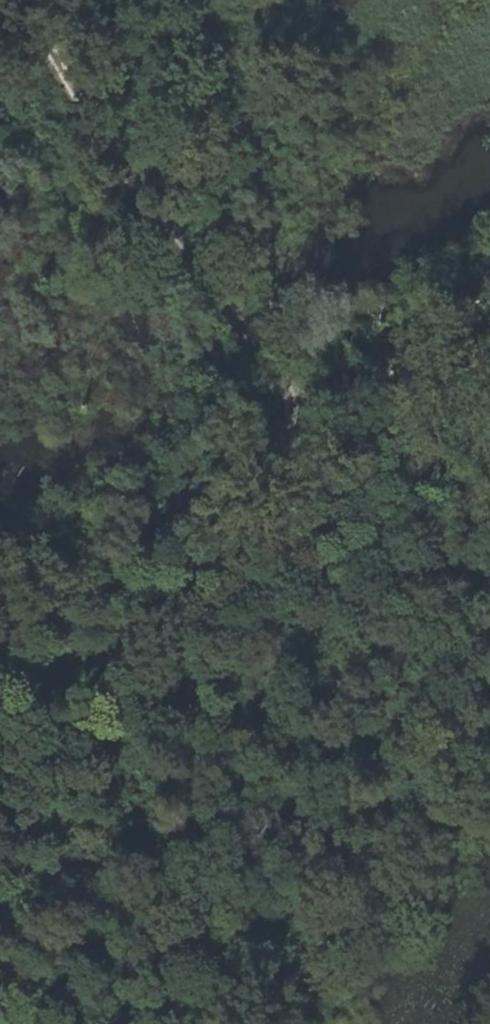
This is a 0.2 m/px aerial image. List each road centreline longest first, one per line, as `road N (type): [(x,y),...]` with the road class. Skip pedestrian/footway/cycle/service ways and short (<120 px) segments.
road 1 (track): [(0,612),(274,415),(489,286)]
road 2 (track): [(274,415),(24,0)]

